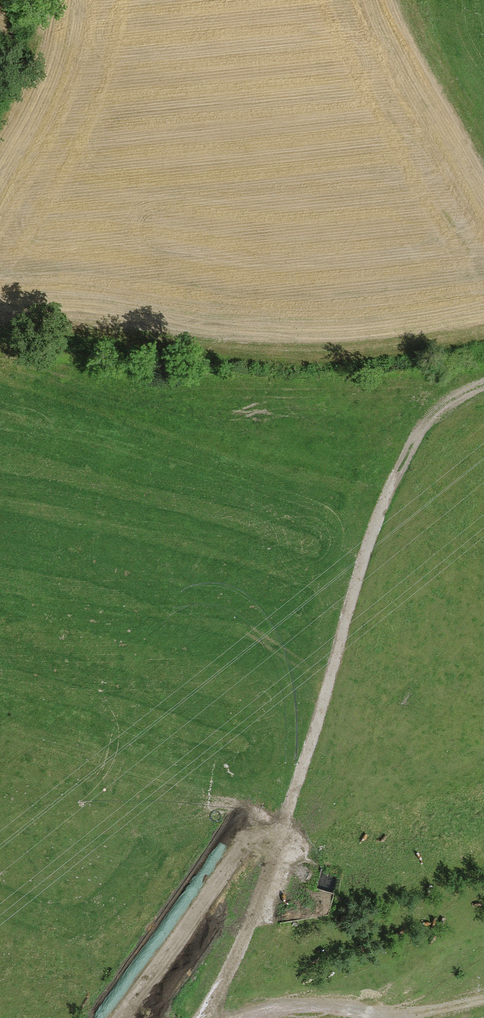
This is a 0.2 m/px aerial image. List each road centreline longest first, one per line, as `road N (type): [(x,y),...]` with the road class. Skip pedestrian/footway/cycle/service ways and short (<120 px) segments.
road 1 (track): [(202,1017),(250,931),(397,471),(433,413),(483,382)]
road 2 (track): [(483,154),(423,48),(407,0)]
road 3 (track): [(378,1017),(341,1005),(252,1017)]

